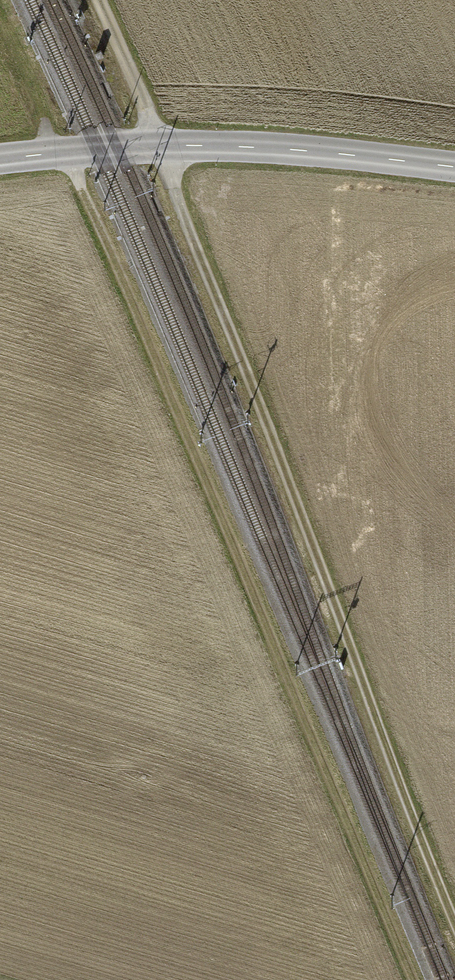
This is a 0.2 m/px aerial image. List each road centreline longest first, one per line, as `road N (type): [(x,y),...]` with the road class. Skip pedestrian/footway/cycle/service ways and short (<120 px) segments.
road 1 (track): [(99,0),(454,924)]
road 2 (track): [(414,979),(66,152)]
road 3 (tertiary): [(0,161),(161,145),(454,165)]

